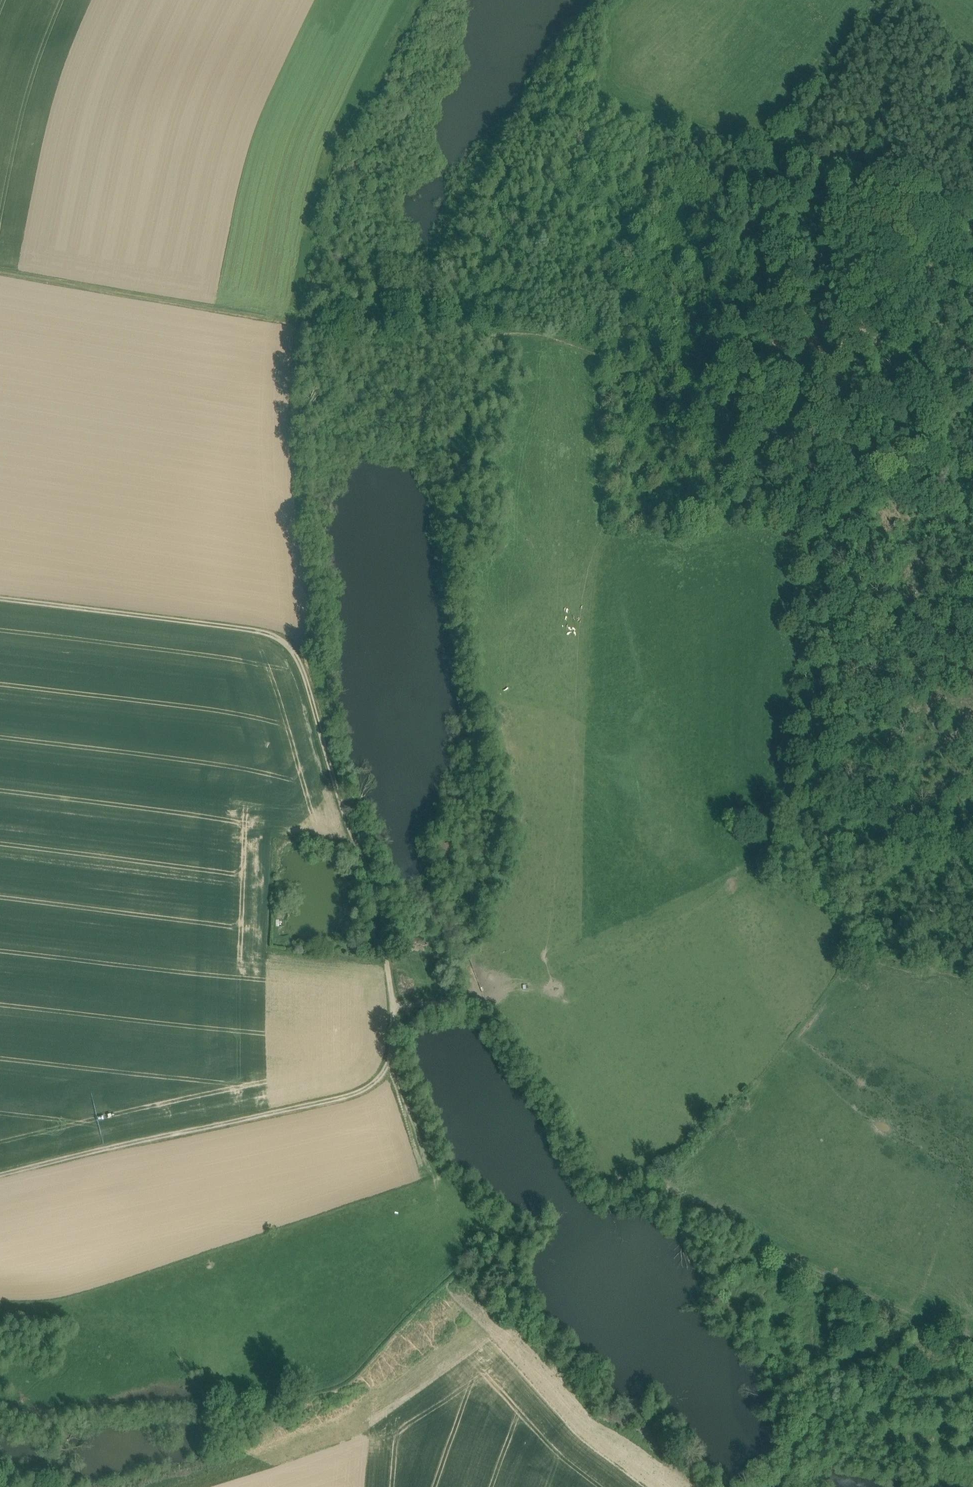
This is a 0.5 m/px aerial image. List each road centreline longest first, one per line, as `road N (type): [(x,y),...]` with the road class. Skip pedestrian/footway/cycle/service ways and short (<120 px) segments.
road 1 (track): [(0,1176),(362,1093),(384,1079),(394,1005),(375,901),(294,651),(274,635),(0,598)]
road 2 (track): [(0,269),(302,322)]
road 3 (track): [(777,1486),(821,1383),(848,1372)]

